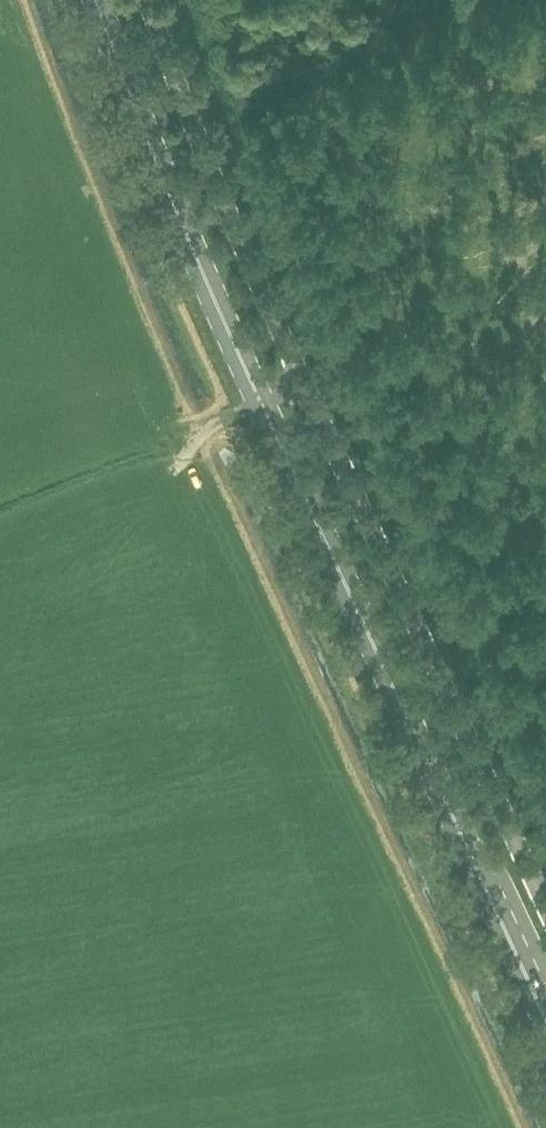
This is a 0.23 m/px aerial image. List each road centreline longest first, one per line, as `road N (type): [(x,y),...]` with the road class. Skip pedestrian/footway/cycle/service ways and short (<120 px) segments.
road 1 (primary): [(545,1023),(148,148),(99,0)]
road 2 (unclassified): [(545,907),(301,380),(147,0)]

